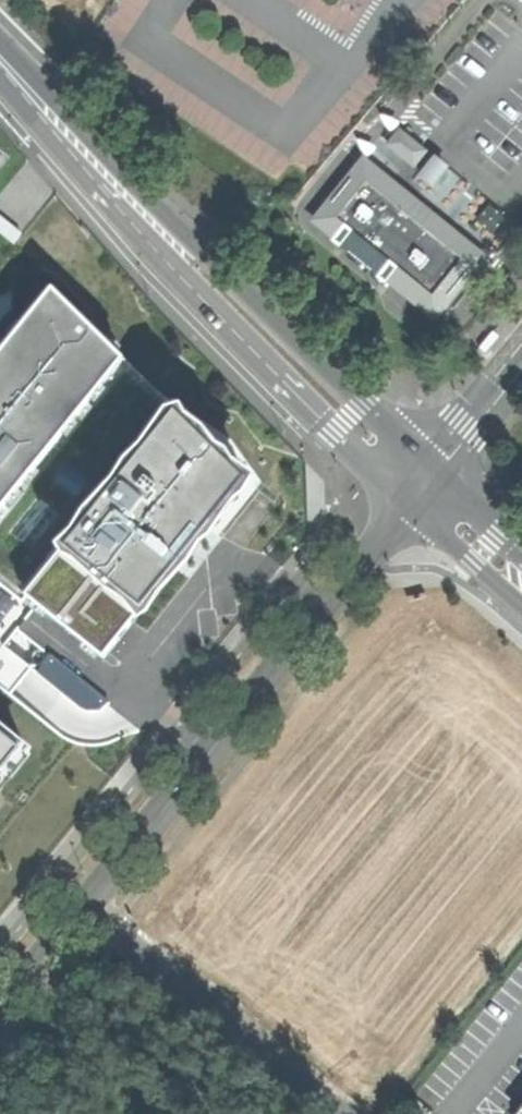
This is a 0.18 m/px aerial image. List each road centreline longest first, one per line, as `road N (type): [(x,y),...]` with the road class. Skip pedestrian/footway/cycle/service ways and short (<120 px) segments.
road 1 (residential): [(427,490),(0,1014)]
road 2 (secondary): [(176,242),(218,305),(343,430),(364,450),(397,462)]
road 3 (secondary): [(397,462),(364,408),(240,288),(176,242)]
road 4 (secondary): [(176,242),(0,54)]
road 5 (residential): [(521,371),(427,490)]

